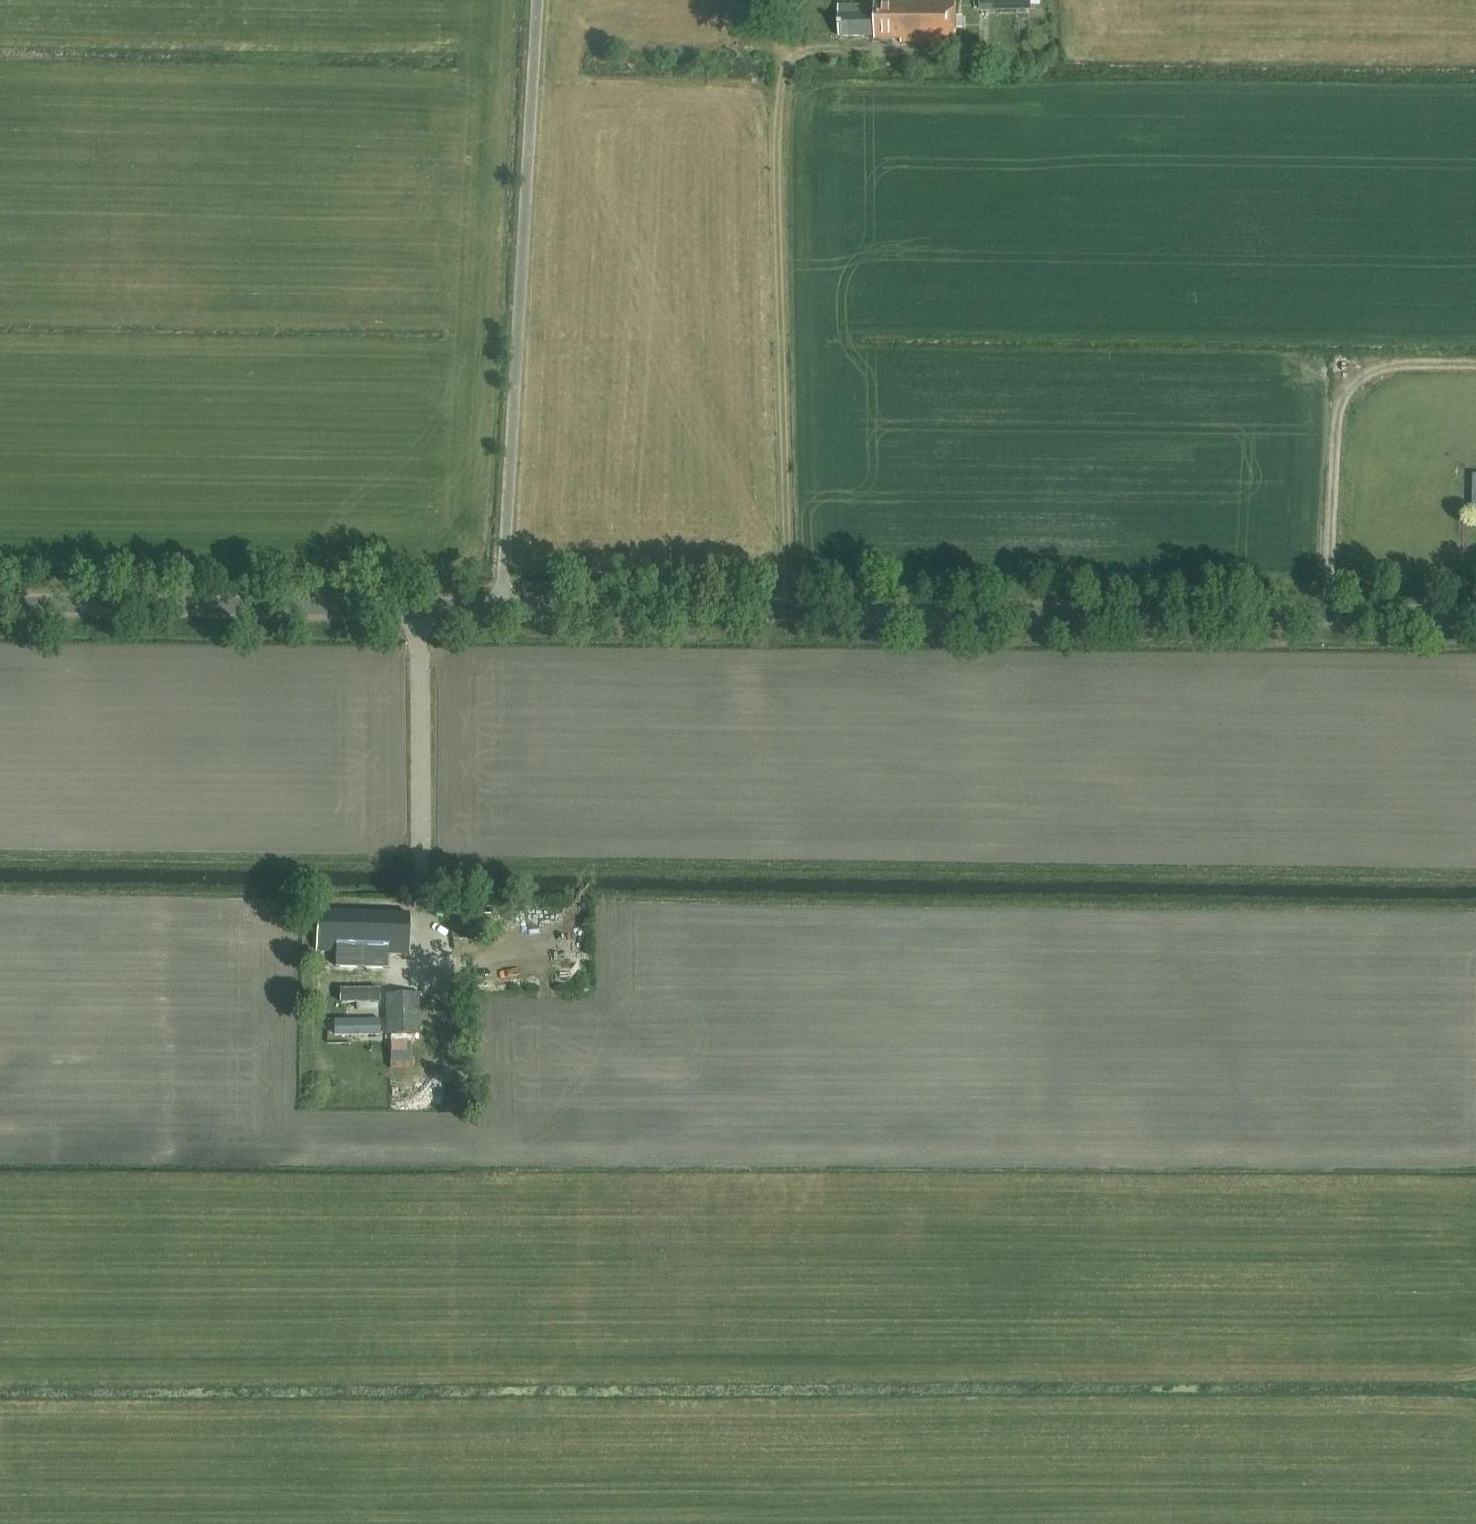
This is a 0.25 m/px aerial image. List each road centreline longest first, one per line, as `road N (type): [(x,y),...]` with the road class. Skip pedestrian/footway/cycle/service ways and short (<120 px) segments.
road 1 (unclassified): [(1475,613),(0,600)]

